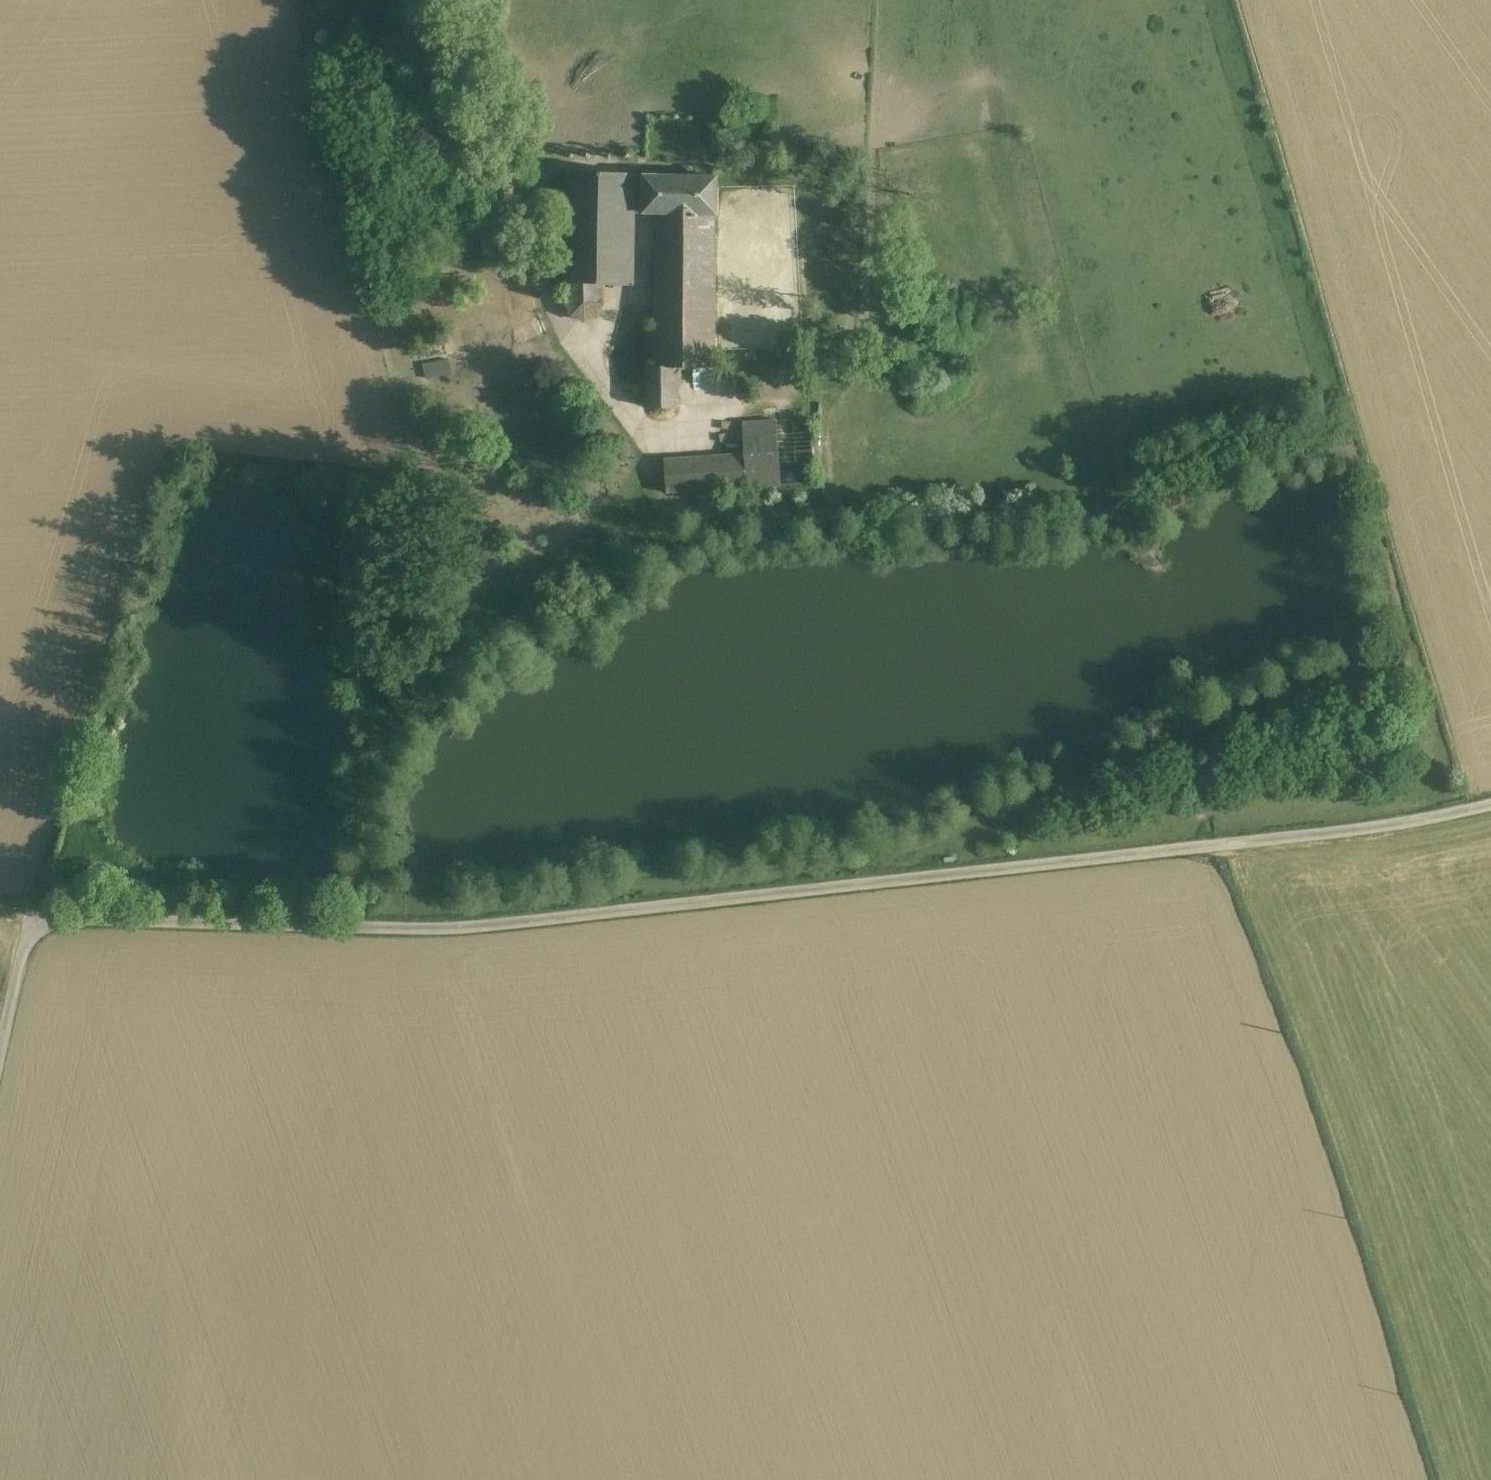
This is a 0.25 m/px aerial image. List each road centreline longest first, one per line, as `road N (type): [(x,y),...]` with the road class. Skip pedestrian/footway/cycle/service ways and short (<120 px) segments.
road 1 (track): [(1490,805),(1237,845),(440,930),(33,919),(0,1040)]

